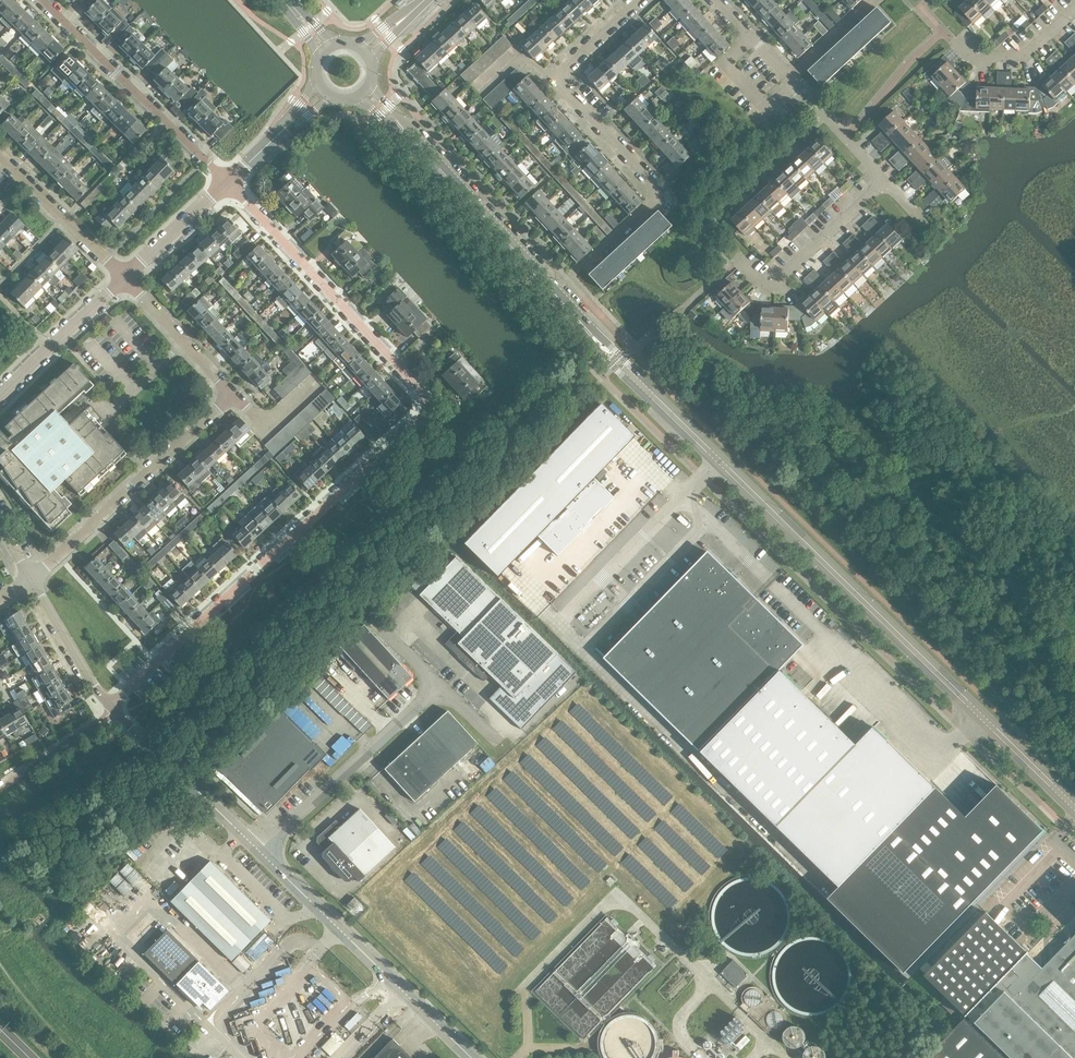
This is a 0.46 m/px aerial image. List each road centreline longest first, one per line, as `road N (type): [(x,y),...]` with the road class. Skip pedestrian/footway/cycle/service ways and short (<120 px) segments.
road 1 (tertiary): [(1074,809),(615,362),(369,92)]
road 2 (residential): [(110,704),(429,401),(228,185)]
road 3 (residential): [(30,582),(233,396),(126,277)]
road 4 (residential): [(583,269),(663,195),(554,77),(638,0)]
road 5 (unclassified): [(462,1057),(257,856)]
road 6 (residential): [(228,185),(39,0)]
road 7 (unclassified): [(257,856),(440,685)]
road 8 (residential): [(884,180),(825,115),(814,114),(788,87),(715,0)]
road 9 (residential): [(737,260),(769,288),(884,180)]
road 10 (residential): [(126,277),(0,154)]
road 11 (residential): [(0,391),(126,277)]
road 12 (unclassified): [(257,856),(145,739)]
road 13 (residential): [(956,43),(980,65),(988,57),(1021,58),(1074,9)]
road 14 (residential): [(110,704),(30,582)]
road 15 (residential): [(126,277),(228,185)]
road 16 (residential): [(228,185),(327,91)]

